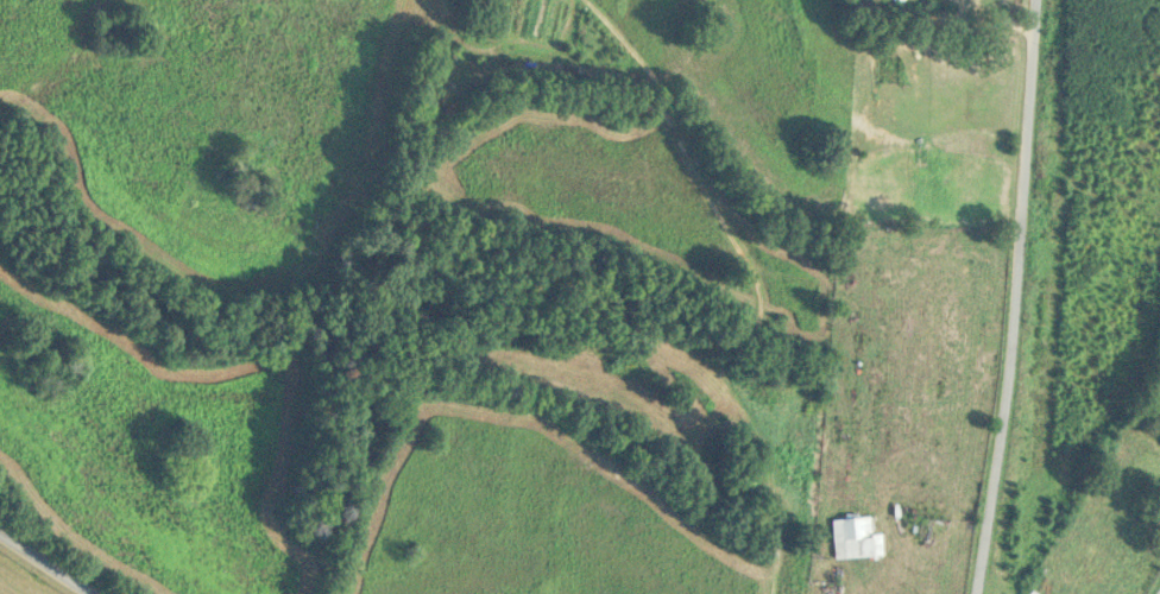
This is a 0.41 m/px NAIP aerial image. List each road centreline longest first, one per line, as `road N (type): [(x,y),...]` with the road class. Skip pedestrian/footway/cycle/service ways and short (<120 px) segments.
road 1 (residential): [(981,593),(1020,308),(1042,0)]

